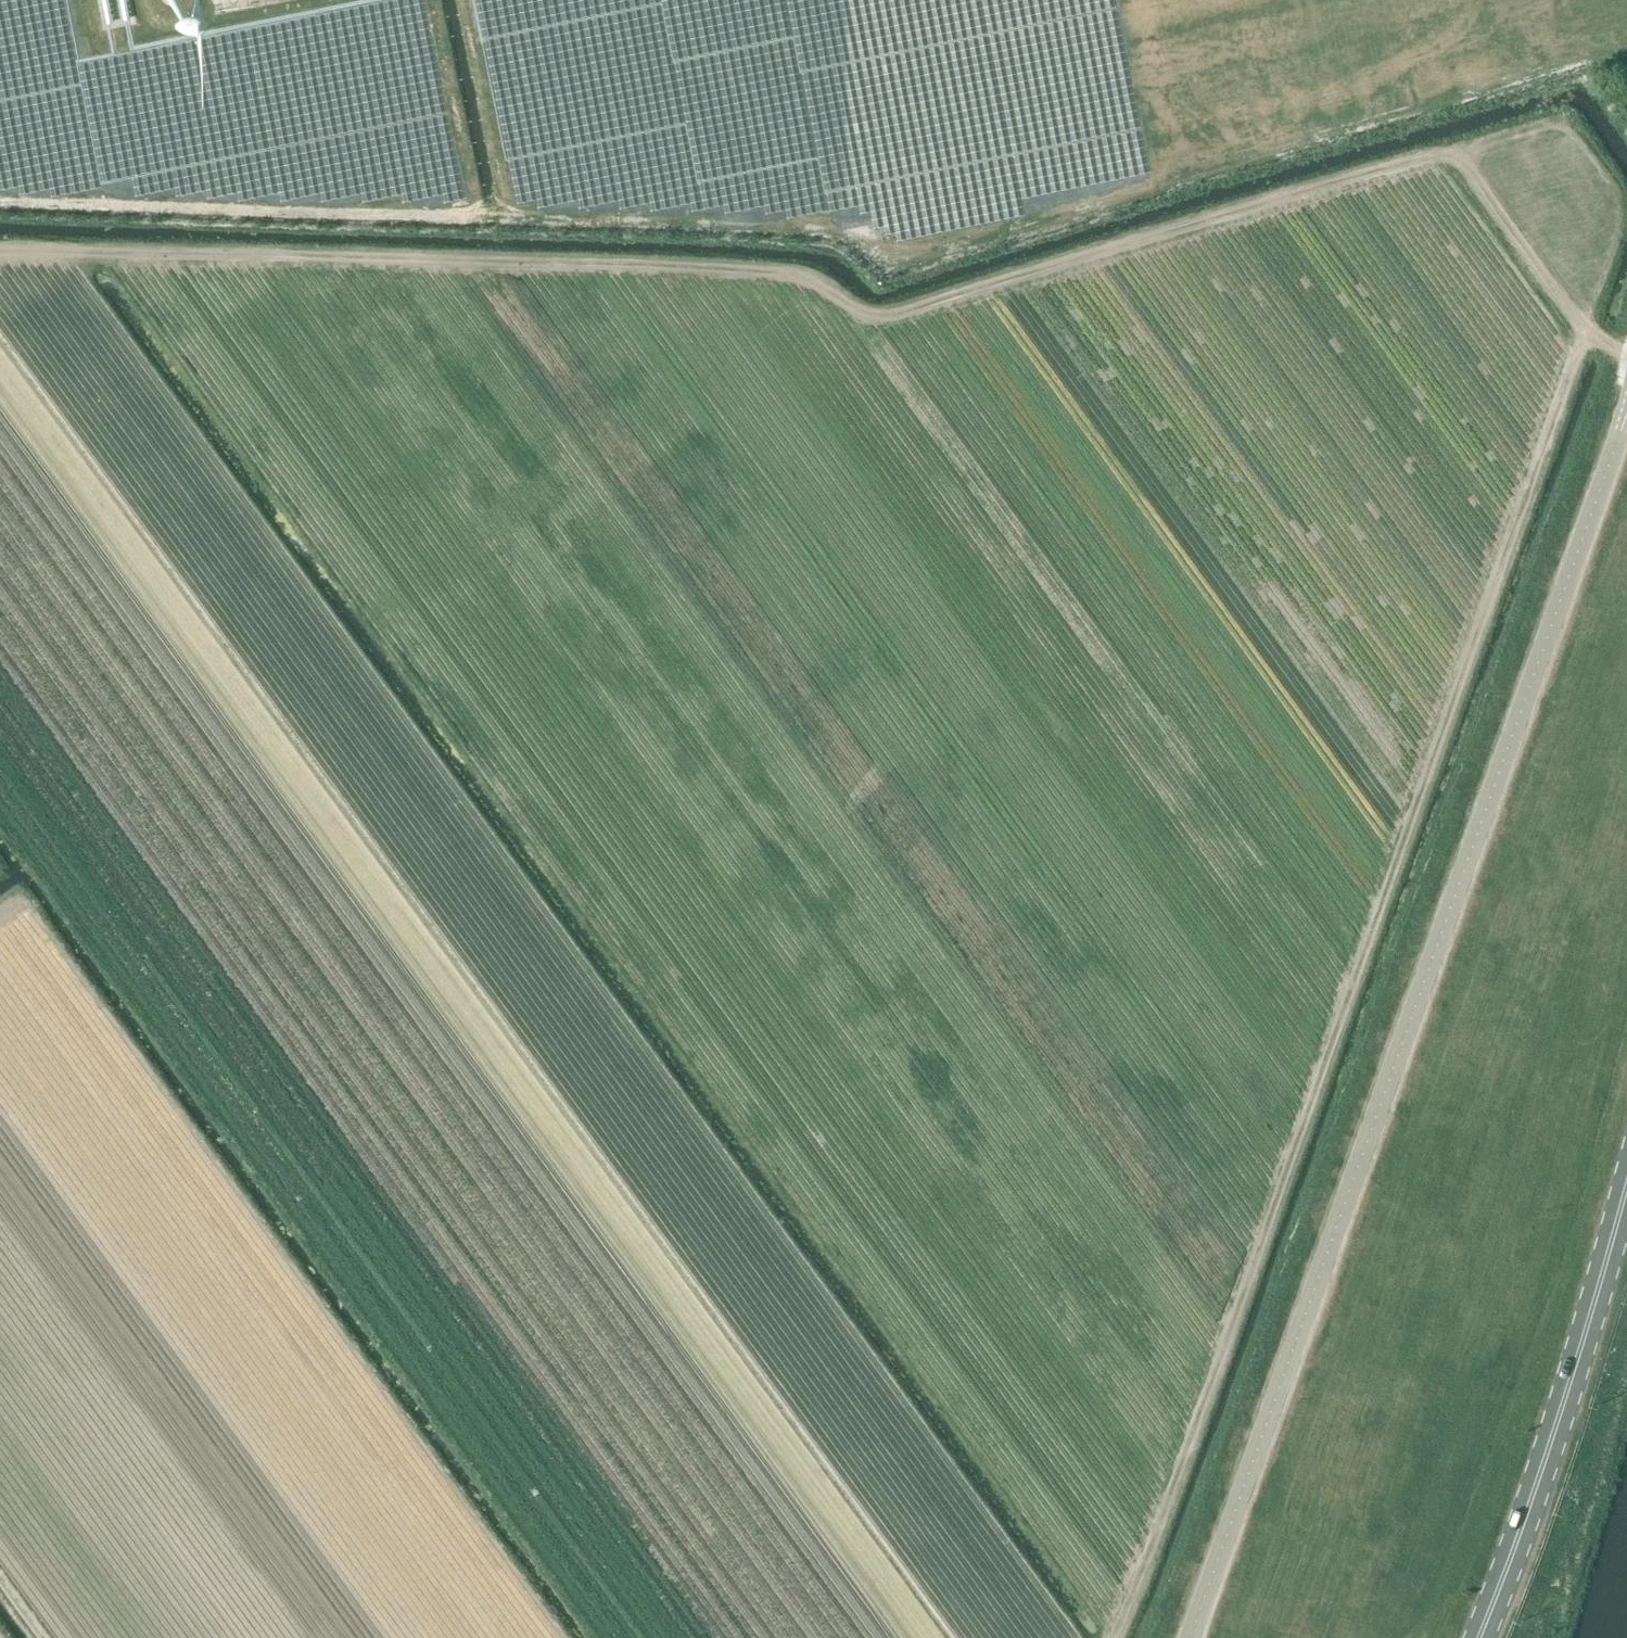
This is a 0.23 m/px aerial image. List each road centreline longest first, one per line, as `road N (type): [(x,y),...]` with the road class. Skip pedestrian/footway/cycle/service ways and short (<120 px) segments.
road 1 (unclassified): [(1190,1637),(1626,415)]
road 2 (primary): [(1479,1637),(1557,1422),(1626,1184)]

